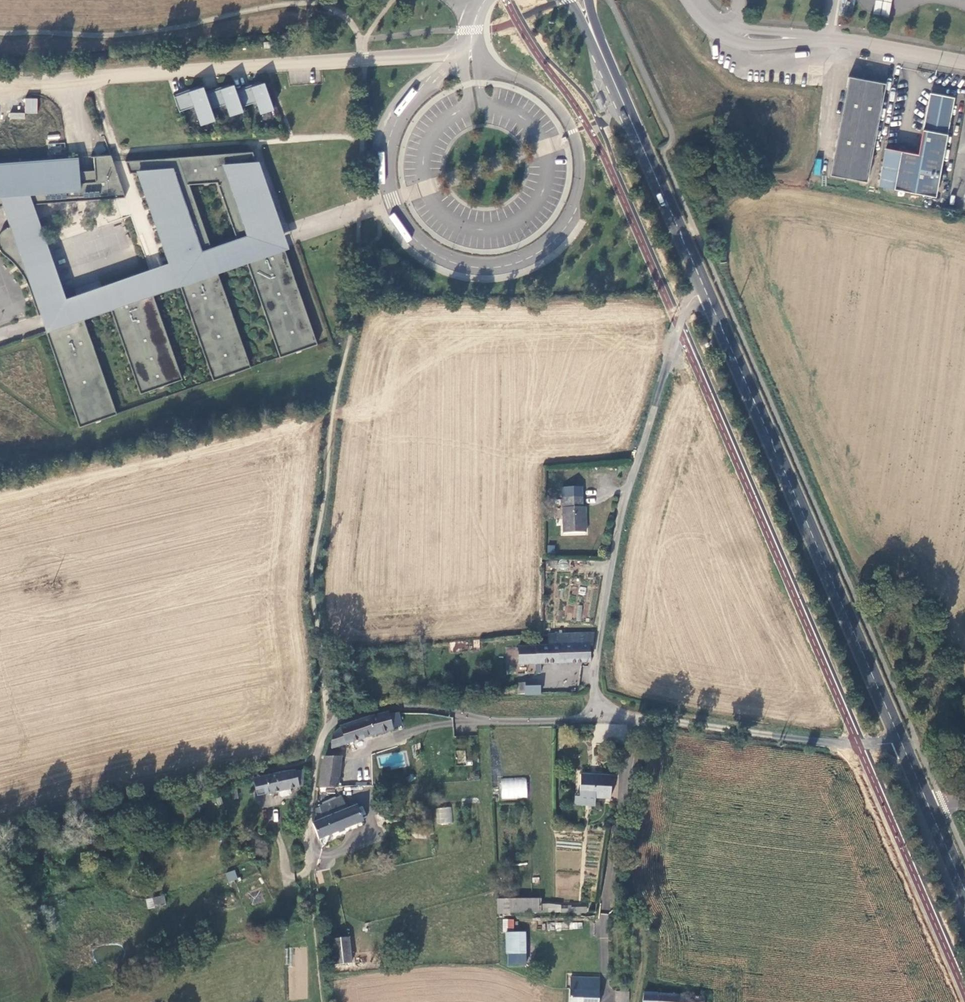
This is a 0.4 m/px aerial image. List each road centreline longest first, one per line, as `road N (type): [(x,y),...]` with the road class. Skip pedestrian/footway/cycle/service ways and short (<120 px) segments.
road 1 (secondary): [(707,292),(926,793)]
road 2 (unclassified): [(592,717),(618,519),(681,317),(707,292)]
road 3 (residential): [(310,870),(313,758),(340,720),(410,709),(492,721),(592,717)]
road 4 (track): [(627,719),(922,750)]
road 5 (secondary): [(590,25),(707,292)]
road 6 (residential): [(592,717),(627,719),(603,971)]
road 7 (residential): [(694,0),(740,35),(844,40),(964,65)]

